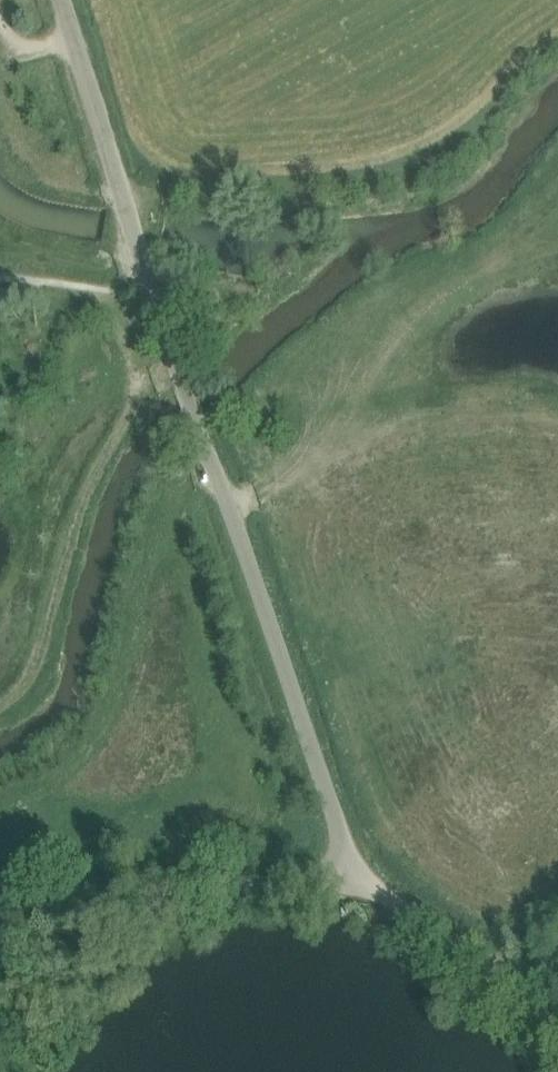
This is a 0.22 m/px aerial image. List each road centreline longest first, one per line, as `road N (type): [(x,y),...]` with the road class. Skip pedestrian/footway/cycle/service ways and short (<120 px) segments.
road 1 (unclassified): [(355,871),(61,0)]
road 2 (unclassified): [(0,922),(127,889),(311,882),(355,871)]
road 3 (unclassified): [(557,1029),(355,871)]
road 4 (track): [(178,363),(216,329),(220,302),(192,282),(150,280)]

